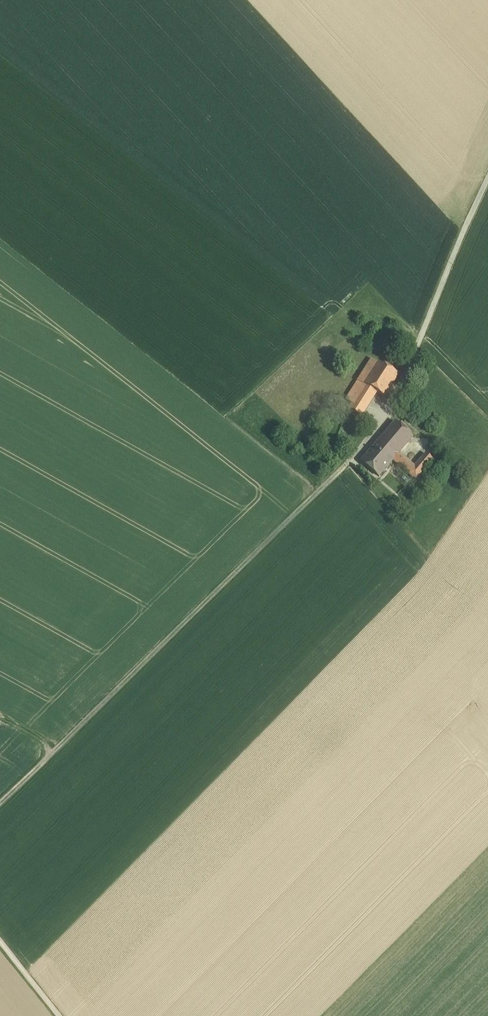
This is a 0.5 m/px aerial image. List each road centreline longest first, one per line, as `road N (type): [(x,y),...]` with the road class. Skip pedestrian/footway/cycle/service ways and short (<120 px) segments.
road 1 (track): [(57,748),(349,462),(419,346),(487,181)]

